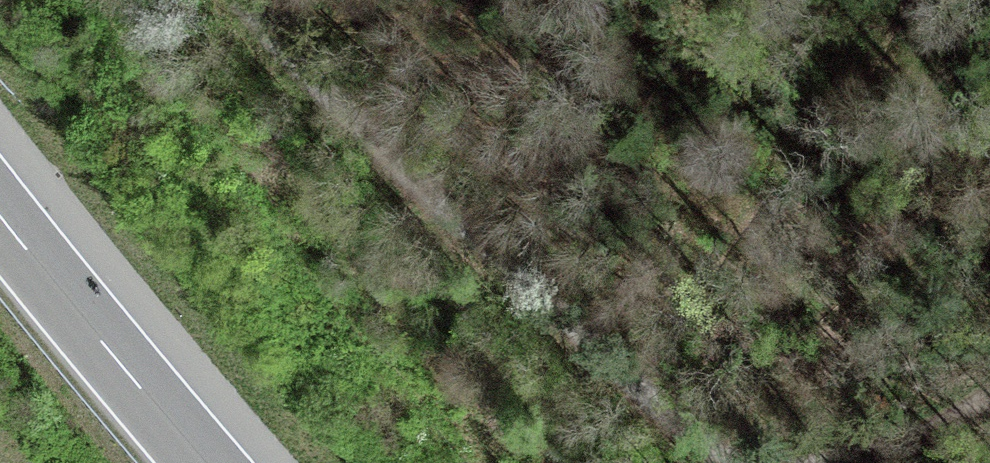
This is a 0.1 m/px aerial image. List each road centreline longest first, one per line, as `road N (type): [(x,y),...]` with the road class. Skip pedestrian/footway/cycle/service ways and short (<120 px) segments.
road 1 (track): [(734,462),(562,328),(238,0)]
road 2 (motorway): [(204,462),(0,216)]
road 3 (track): [(989,401),(962,422),(869,462)]

